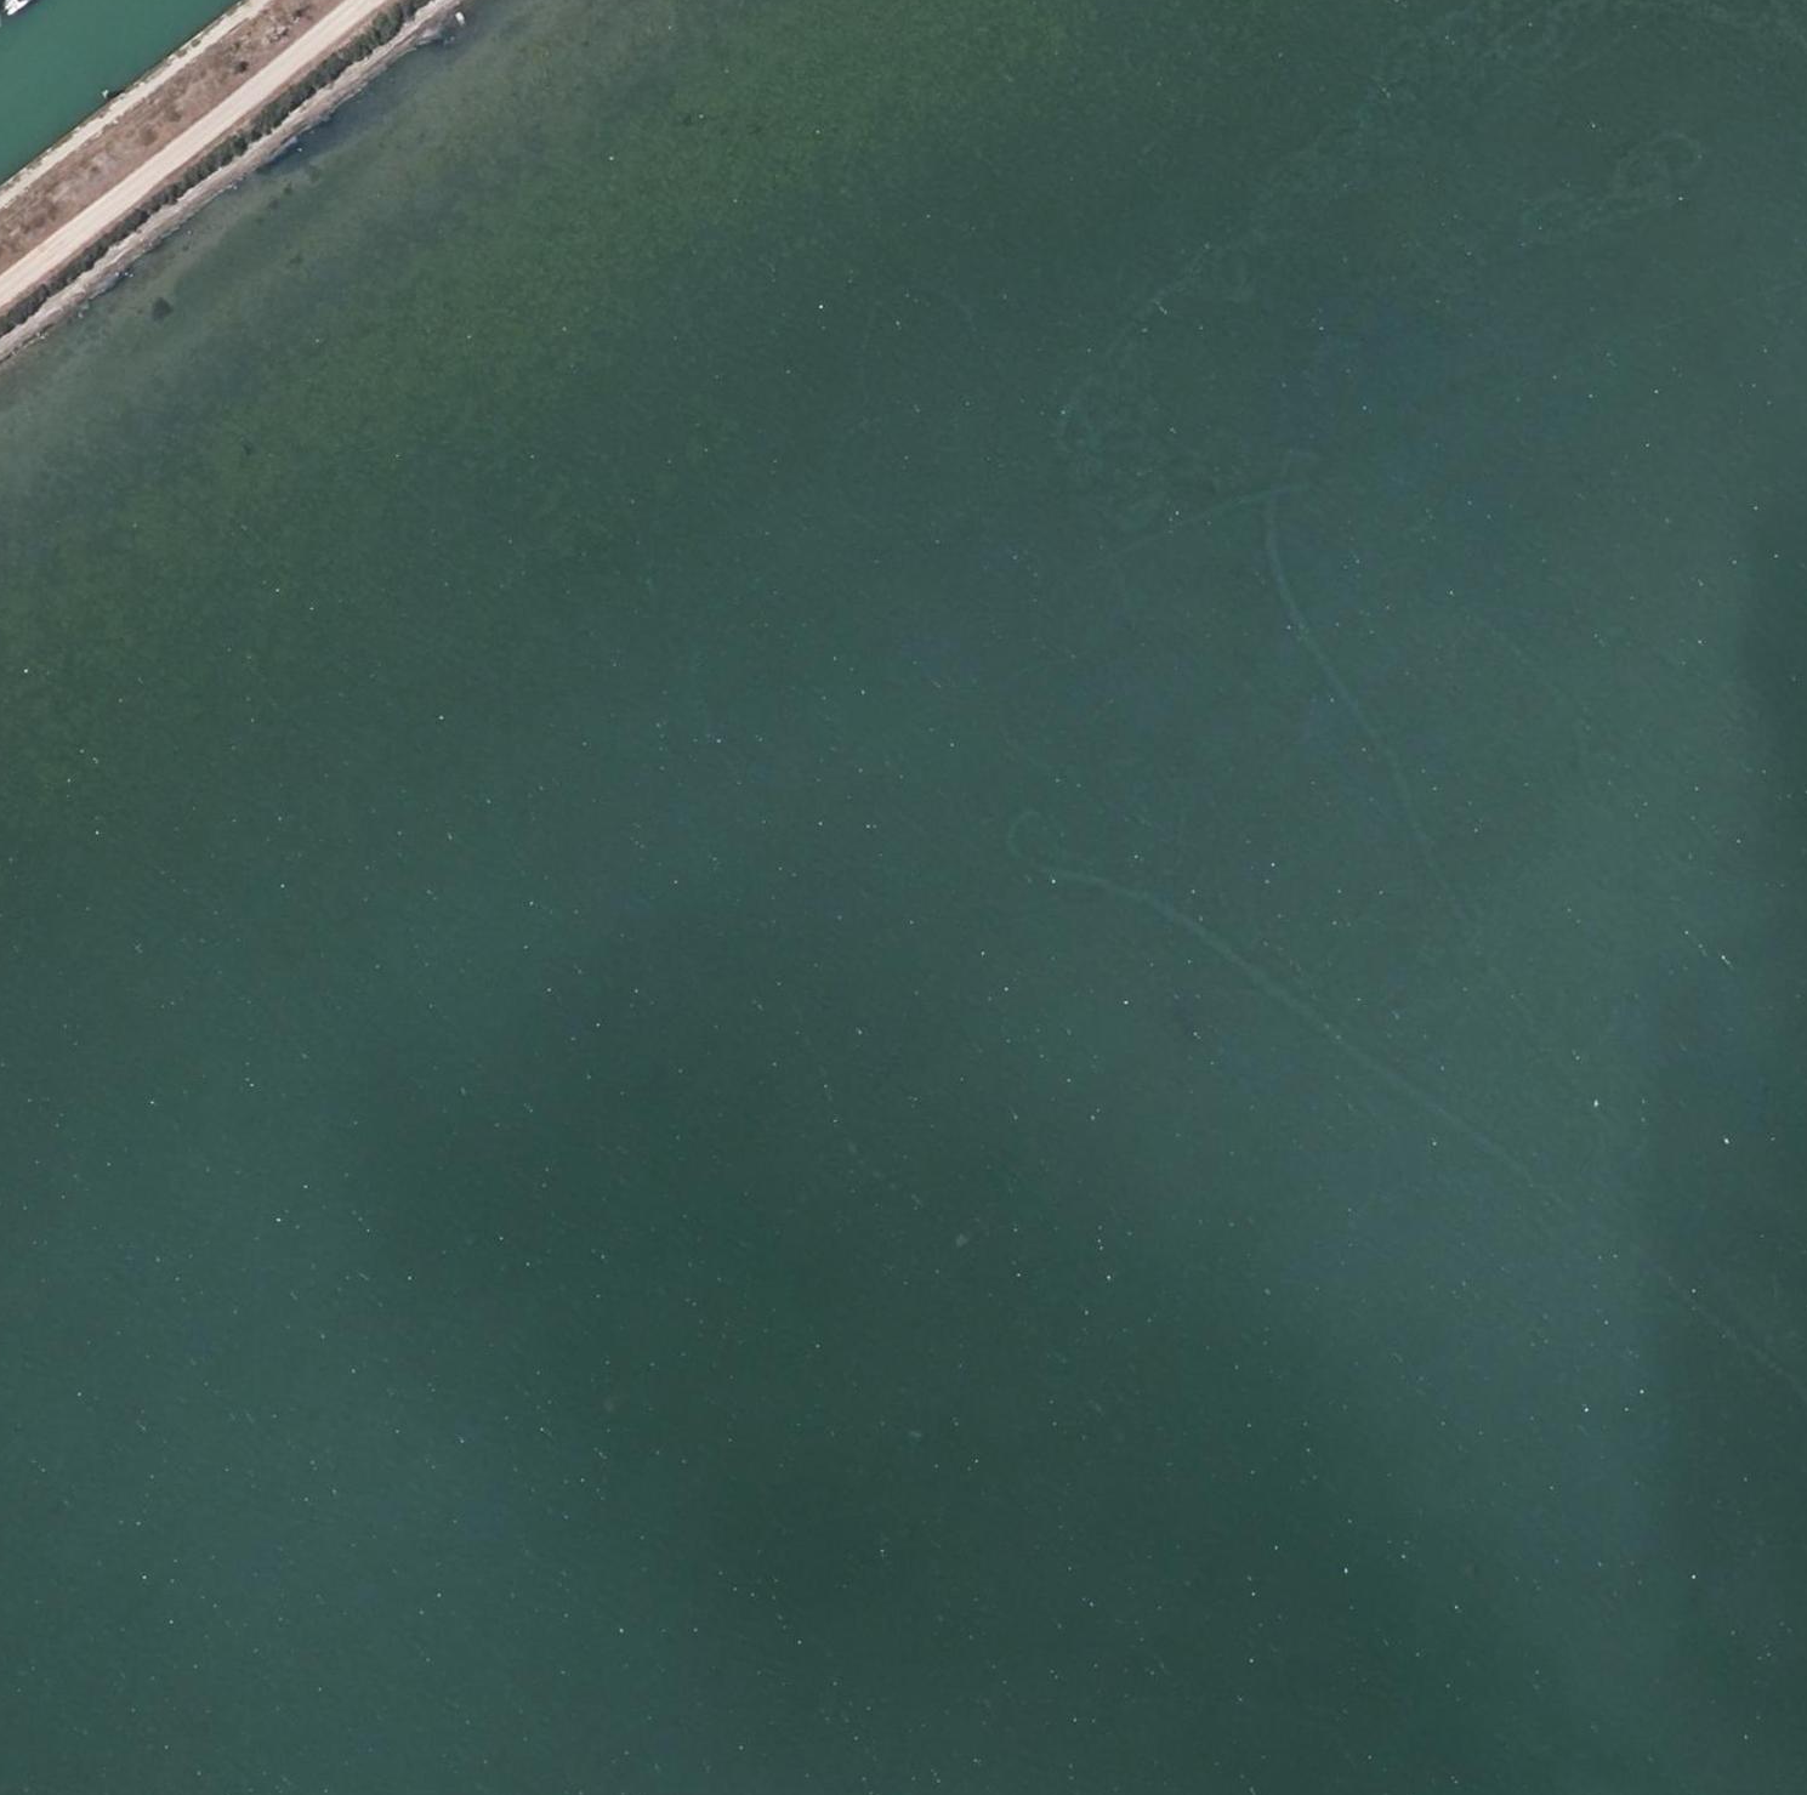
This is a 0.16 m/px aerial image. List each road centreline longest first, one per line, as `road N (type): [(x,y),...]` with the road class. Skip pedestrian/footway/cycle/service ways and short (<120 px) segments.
road 1 (track): [(364,0),(0,288)]

